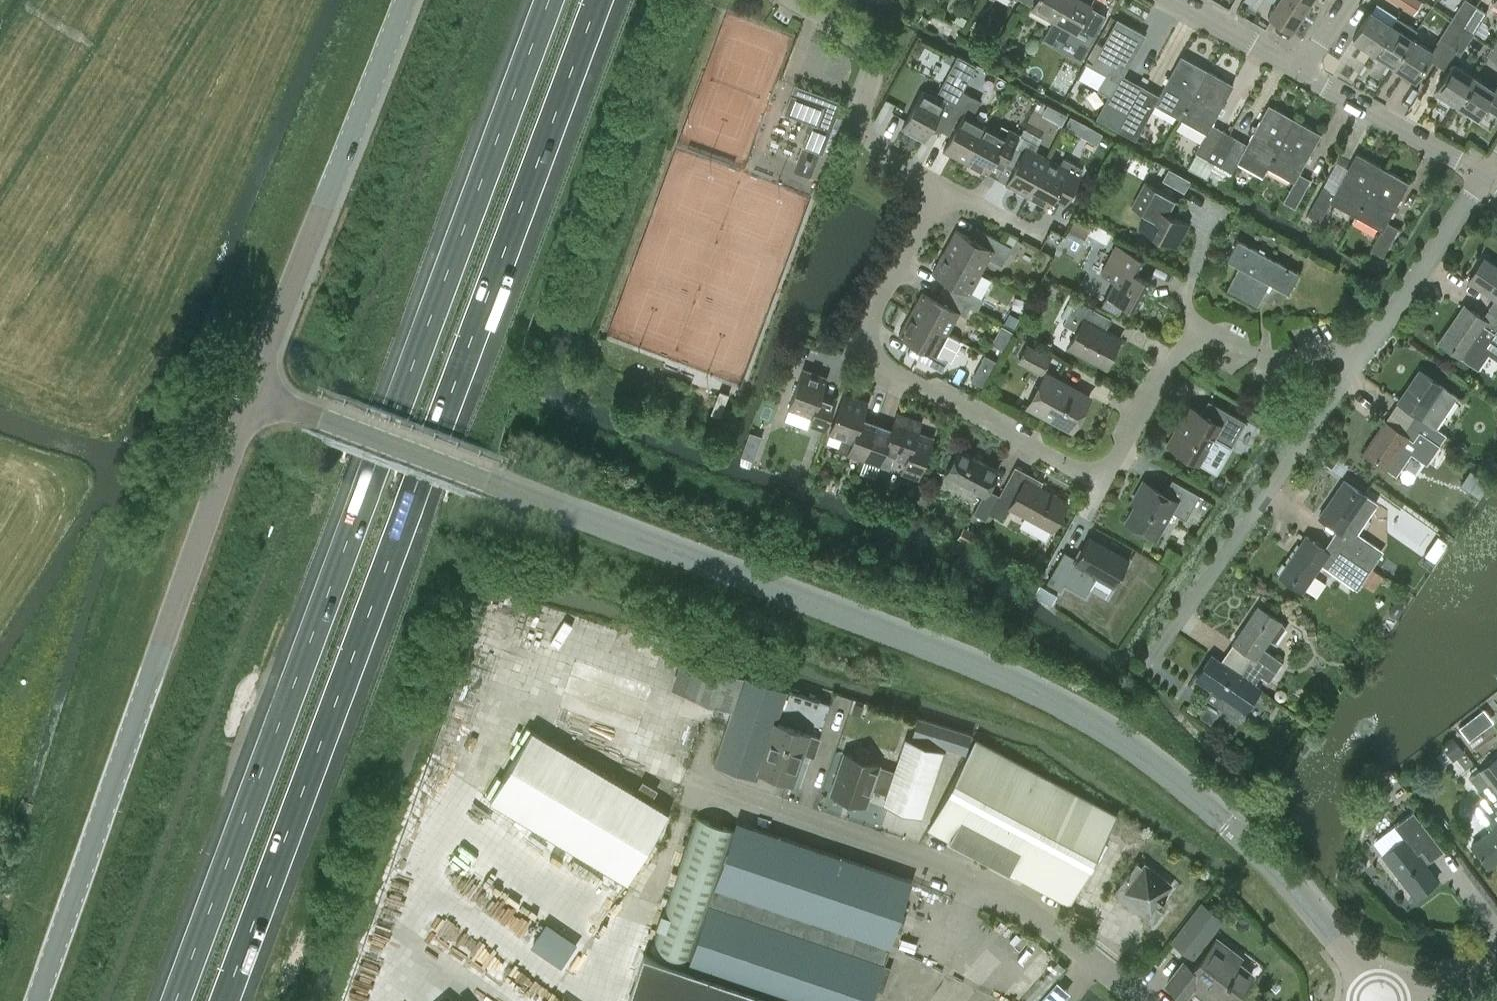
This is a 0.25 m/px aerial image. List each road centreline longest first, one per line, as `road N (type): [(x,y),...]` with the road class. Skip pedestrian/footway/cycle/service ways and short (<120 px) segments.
road 1 (tertiary): [(1376,1000),(1302,898),(1229,826),(1102,722),(943,650),(251,391)]
road 2 (motorway): [(549,0),(174,1000)]
road 3 (motorway): [(224,1000),(598,0)]
road 4 (residential): [(1368,353),(1271,360),(1199,324),(1116,463),(1089,481),(857,363),(942,188)]
road 5 (tertiary): [(36,1000),(251,391)]
road 6 (unclassified): [(1139,1000),(1021,911),(945,866),(696,780)]
road 7 (tertiary): [(251,391),(403,0)]
road 8 (residential): [(1146,669),(1368,353)]
road 9 (residential): [(942,188),(868,138),(863,119),(875,63),(861,39),(790,0)]
road 10 (residential): [(1368,353),(1484,177)]
road 11 (residential): [(1484,177),(1305,80)]
road 12 (residential): [(1305,80),(1175,0)]

